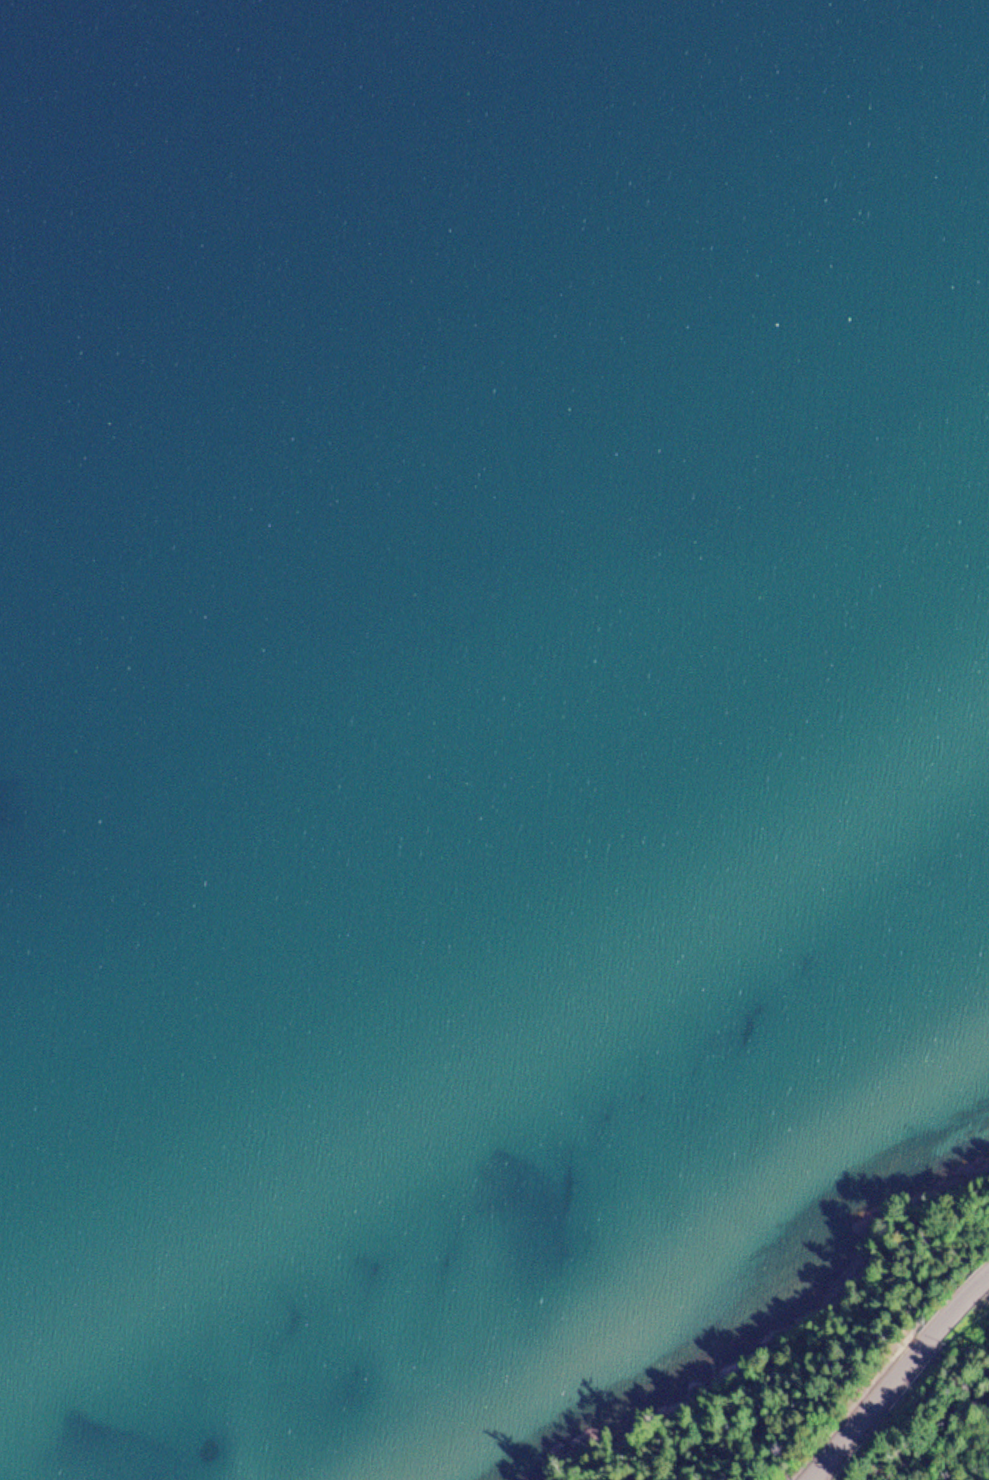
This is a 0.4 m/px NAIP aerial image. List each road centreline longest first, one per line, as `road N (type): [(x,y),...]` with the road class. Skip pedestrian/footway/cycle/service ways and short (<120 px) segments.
road 1 (tertiary): [(816,1479),(940,1331),(988,1285)]

